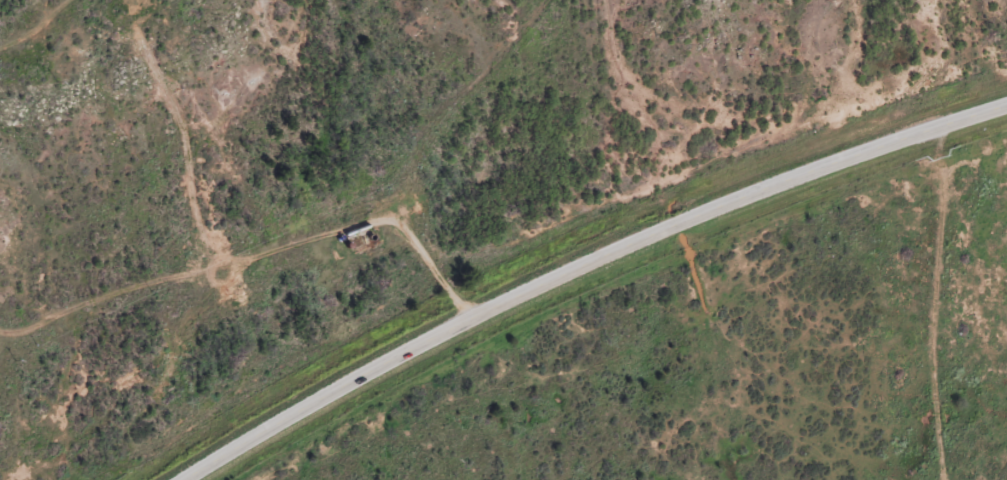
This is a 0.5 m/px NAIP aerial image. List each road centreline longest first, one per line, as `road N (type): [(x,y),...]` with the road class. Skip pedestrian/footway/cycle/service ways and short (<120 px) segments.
road 1 (tertiary): [(1006,109),(834,167),(590,266),(351,385),(194,479)]
road 2 (residential): [(0,283),(161,283),(406,201)]
road 3 (residential): [(488,315),(406,201),(411,175),(493,103),(559,0)]
road 4 (residential): [(934,479),(941,470),(930,134)]

